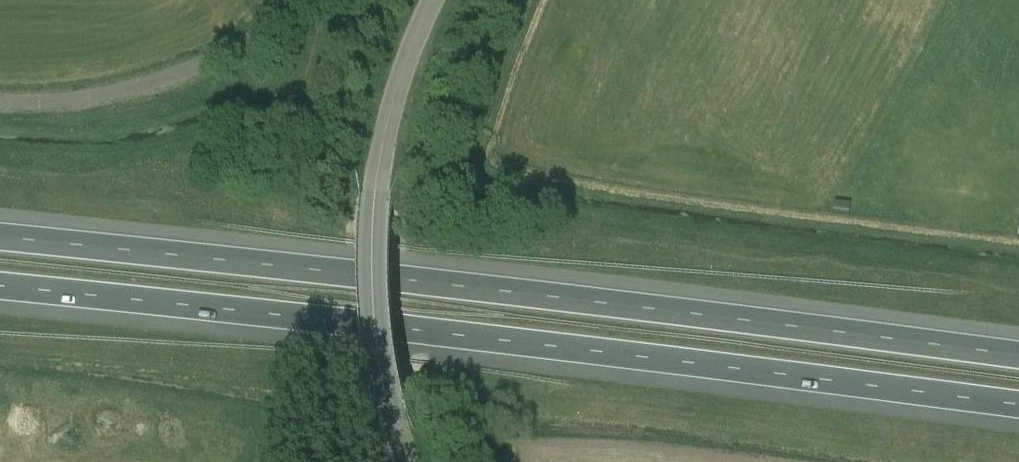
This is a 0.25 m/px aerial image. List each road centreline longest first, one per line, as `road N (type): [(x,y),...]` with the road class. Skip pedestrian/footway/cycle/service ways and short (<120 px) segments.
road 1 (motorway): [(0,282),(1018,409)]
road 2 (motorway): [(1018,357),(421,279),(0,237)]
road 3 (tertiary): [(406,461),(381,395),(371,237),(389,101),(430,0)]
road 4 (unclassified): [(0,101),(107,95),(173,75),(238,45),(302,0)]

